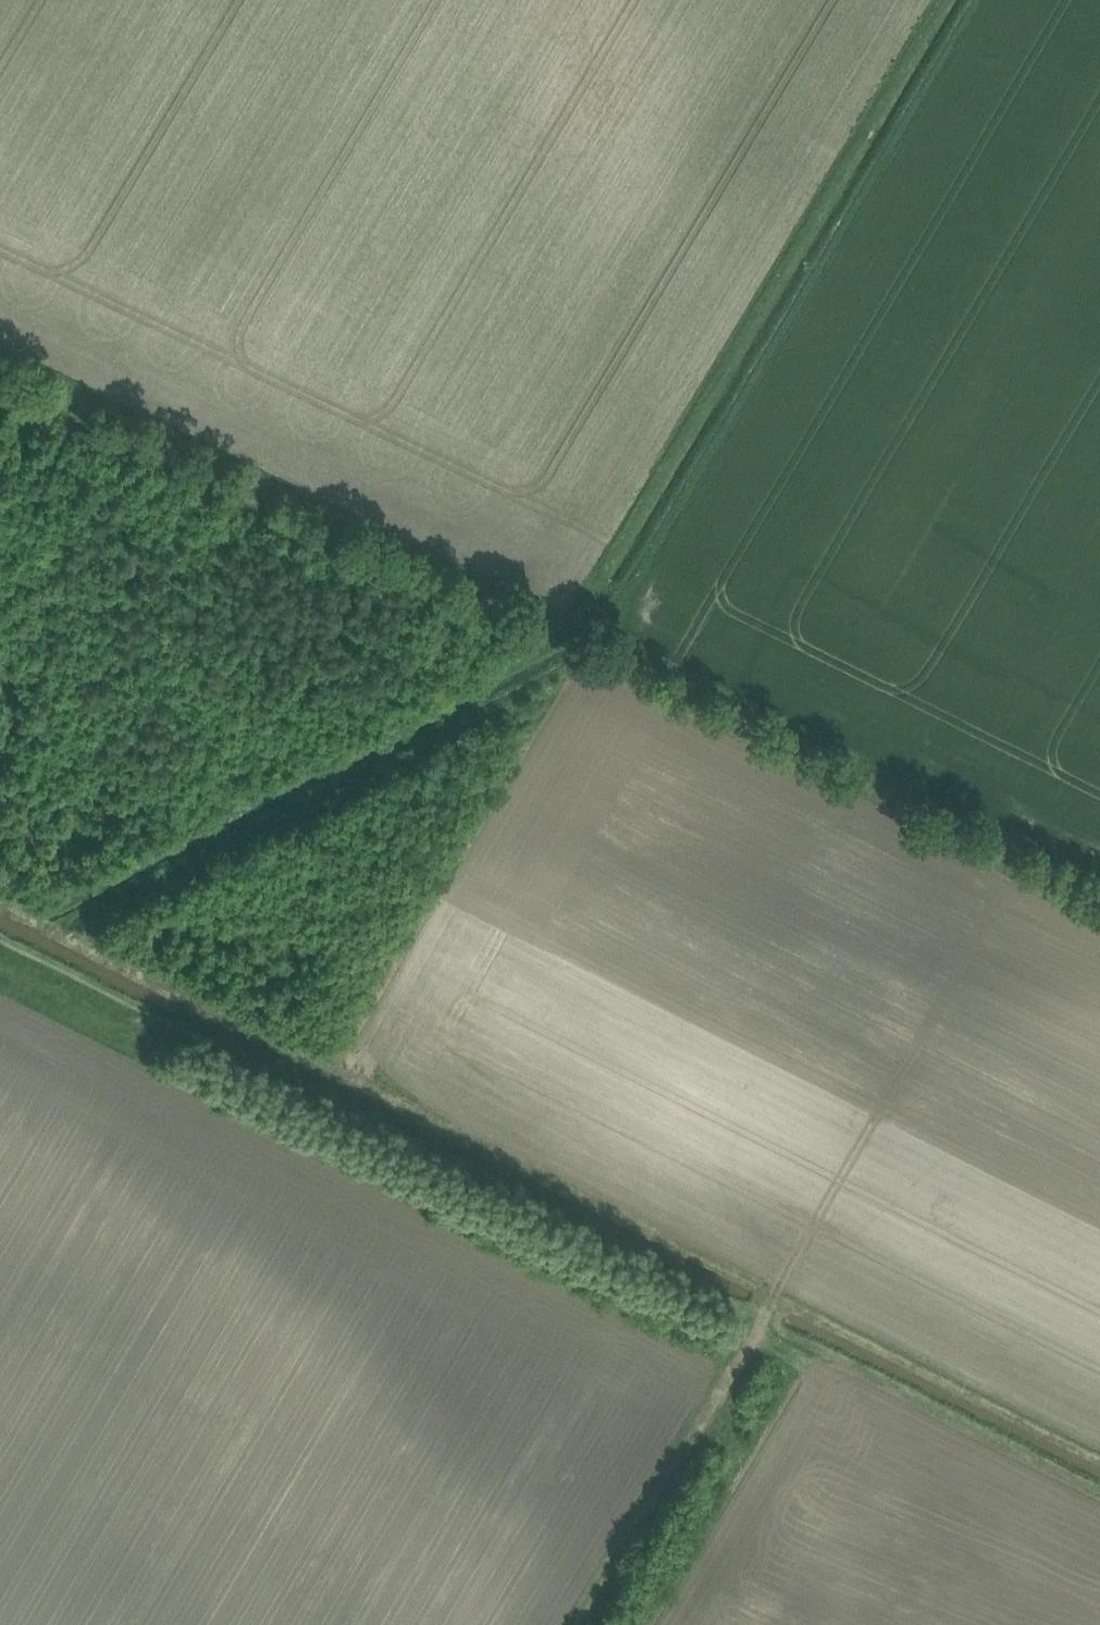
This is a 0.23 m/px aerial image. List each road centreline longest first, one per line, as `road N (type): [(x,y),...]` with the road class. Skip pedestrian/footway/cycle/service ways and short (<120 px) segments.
road 1 (track): [(1099,1449),(0,905)]
road 2 (track): [(784,1293),(584,1624)]

